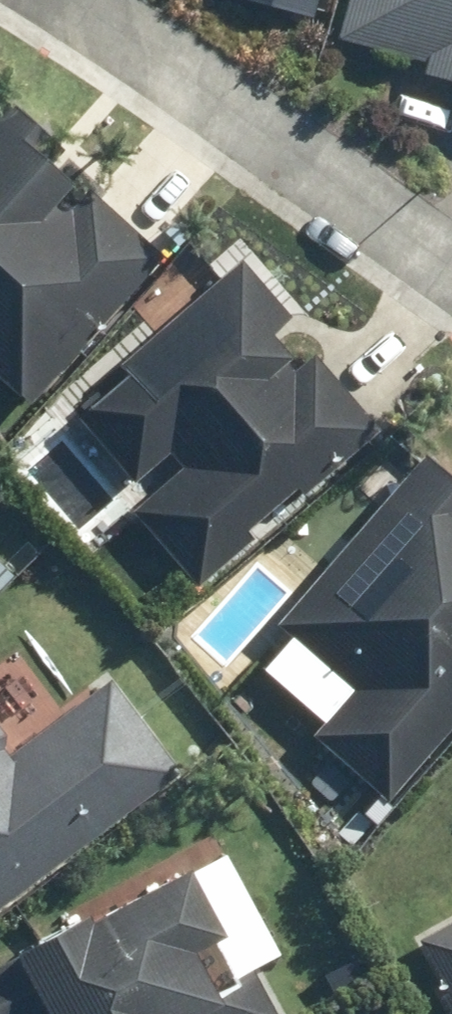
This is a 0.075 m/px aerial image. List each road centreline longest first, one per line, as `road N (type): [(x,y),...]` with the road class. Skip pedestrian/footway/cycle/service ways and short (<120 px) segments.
road 1 (residential): [(46,0),(194,84),(451,273)]

